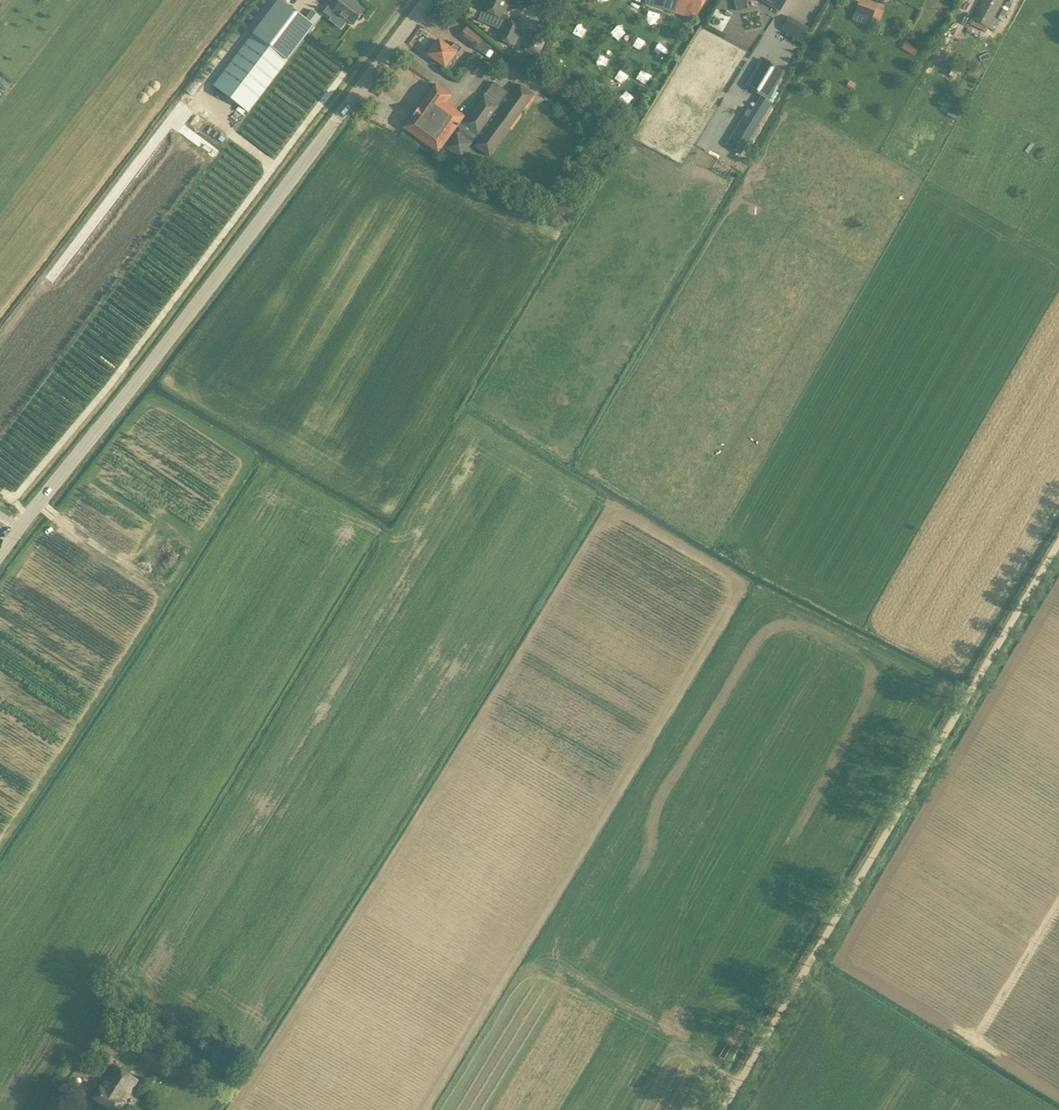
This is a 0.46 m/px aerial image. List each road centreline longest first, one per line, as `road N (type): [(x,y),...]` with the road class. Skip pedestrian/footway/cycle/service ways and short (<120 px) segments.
road 1 (unclassified): [(0,532),(427,0)]
road 2 (unclassified): [(713,1109),(1058,525)]

